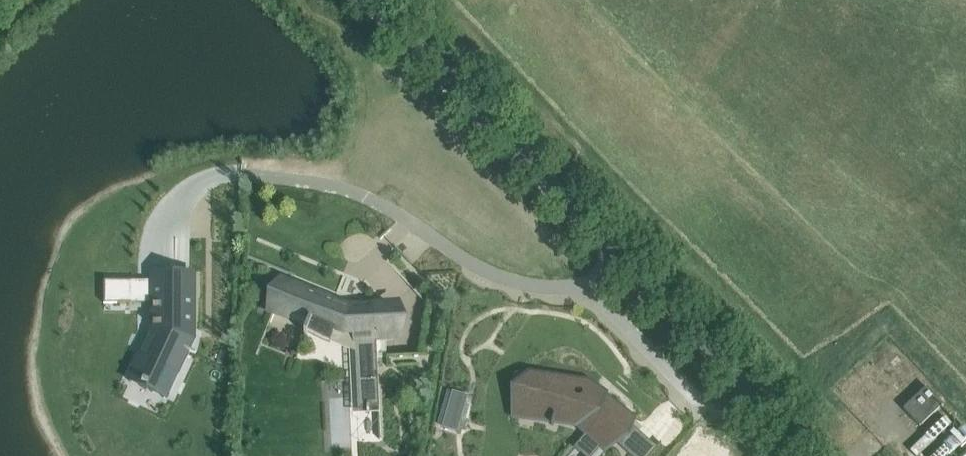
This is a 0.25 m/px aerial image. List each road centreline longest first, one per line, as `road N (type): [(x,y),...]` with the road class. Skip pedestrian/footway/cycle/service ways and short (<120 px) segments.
road 1 (residential): [(584,287),(499,273),(364,196),(250,175)]
road 2 (unclassified): [(618,257),(371,0)]
road 3 (unclassified): [(813,455),(618,257)]
road 4 (residential): [(698,418),(678,370),(584,287)]

